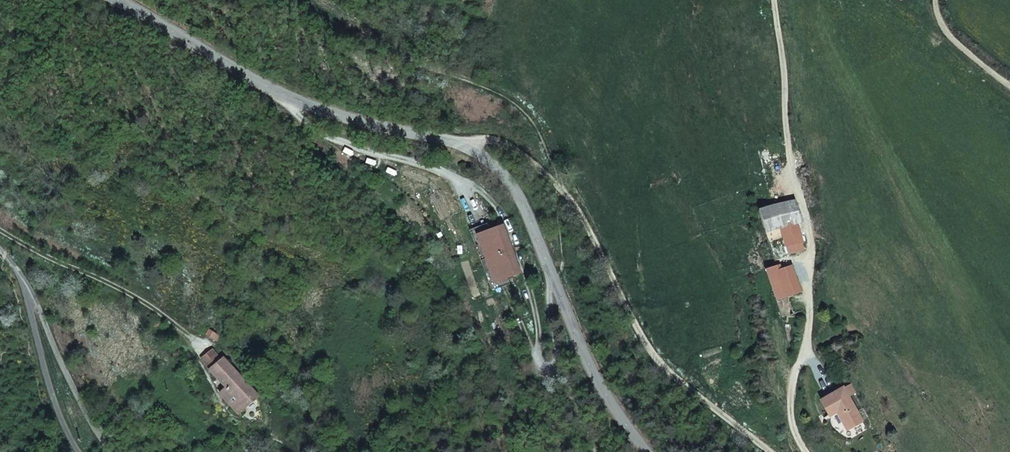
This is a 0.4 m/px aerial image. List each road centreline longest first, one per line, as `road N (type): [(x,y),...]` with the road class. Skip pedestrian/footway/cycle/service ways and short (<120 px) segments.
road 1 (tertiary): [(82,0),(279,101),(419,149),(471,146),(518,180),(547,233),(586,350),(650,451)]
road 2 (track): [(811,451),(792,428),(795,395),(816,352),(830,283),(820,199),(805,179),(780,0)]
road 3 (track): [(471,146),(519,149),(564,191),(602,232),(640,324),(675,377),(764,451)]
road 4 (unclassified): [(30,297),(112,451)]
road 5 (unclassified): [(30,297),(49,390),(78,451)]
road 6 (track): [(932,0),(951,54),(1009,96)]

